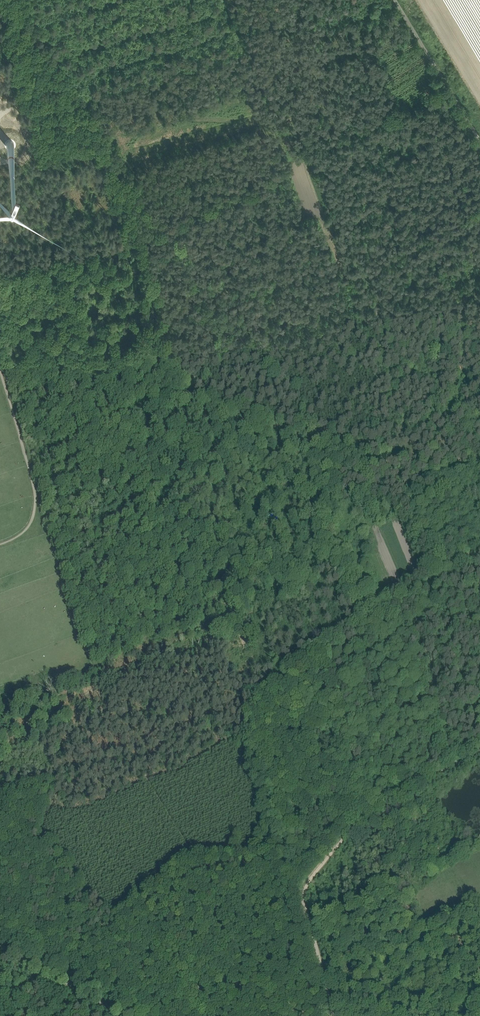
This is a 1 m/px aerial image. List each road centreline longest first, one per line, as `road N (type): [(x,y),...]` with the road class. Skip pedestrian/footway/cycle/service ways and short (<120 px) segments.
road 1 (track): [(333,1015),(306,887),(371,808),(479,750)]
road 2 (unclassified): [(396,0),(479,139)]
road 3 (track): [(0,945),(126,1015)]

